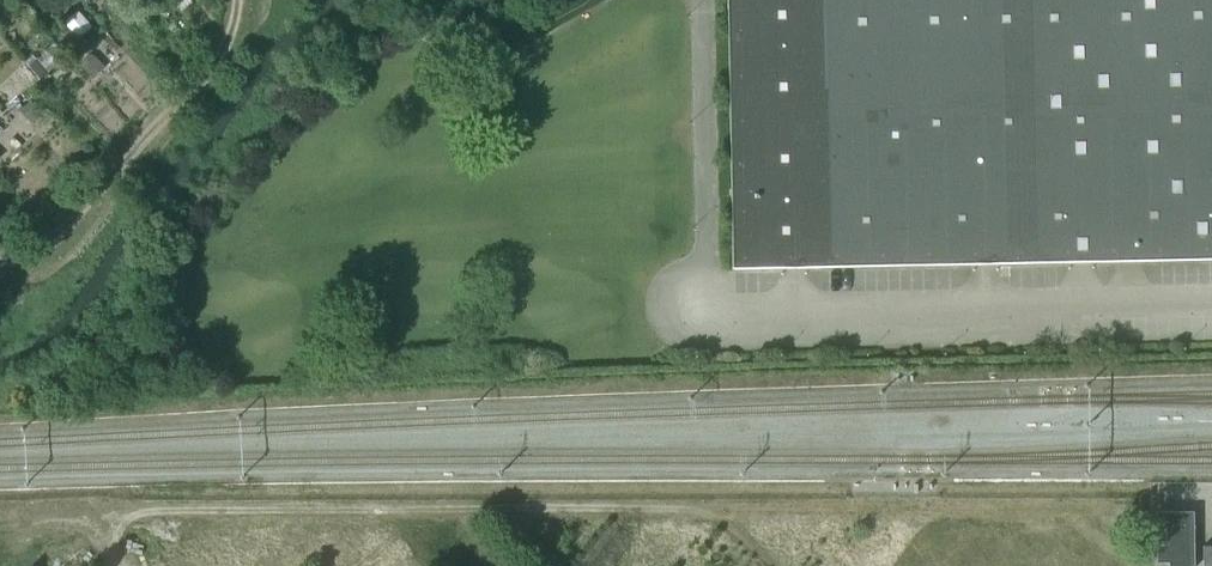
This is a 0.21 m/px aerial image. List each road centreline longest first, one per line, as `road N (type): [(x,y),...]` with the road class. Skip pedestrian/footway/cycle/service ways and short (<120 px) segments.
road 1 (track): [(0,257),(38,246),(226,42),(229,0)]

